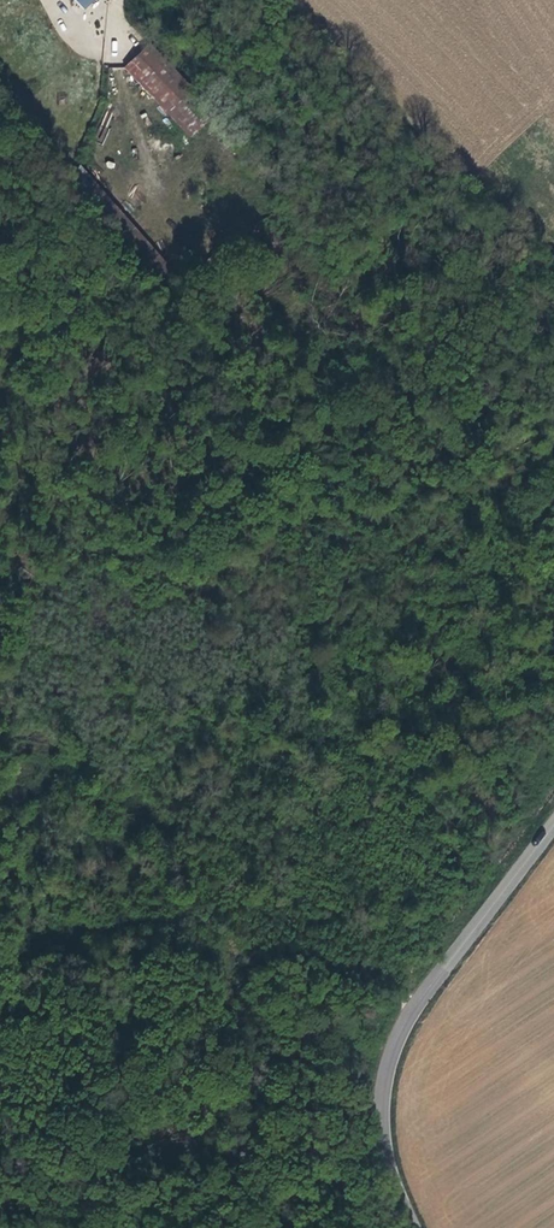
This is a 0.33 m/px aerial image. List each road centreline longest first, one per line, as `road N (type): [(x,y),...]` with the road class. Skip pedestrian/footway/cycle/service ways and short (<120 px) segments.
road 1 (tertiary): [(418,1227),(385,1144),(381,1108),(391,1053),(419,1000),(553,827)]

